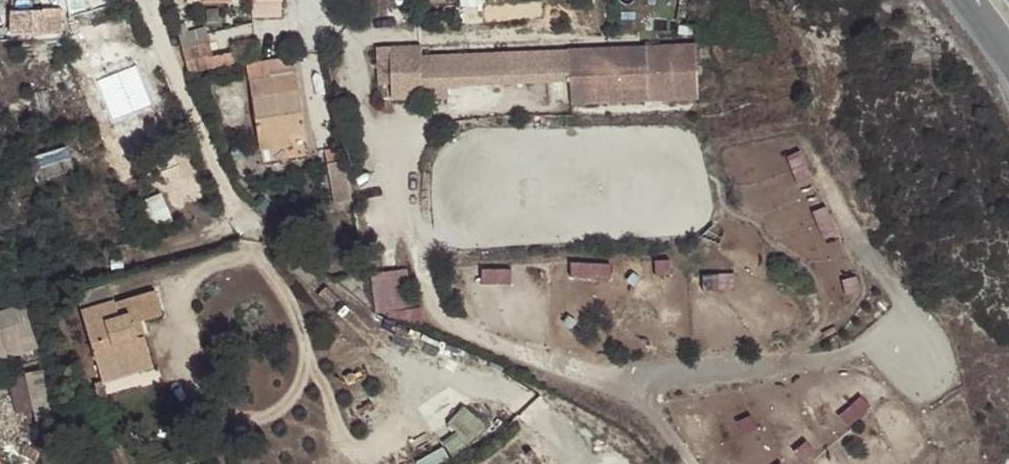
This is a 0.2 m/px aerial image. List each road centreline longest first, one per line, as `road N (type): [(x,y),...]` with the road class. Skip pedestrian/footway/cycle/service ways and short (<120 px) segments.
road 1 (residential): [(139,0),(243,225)]

